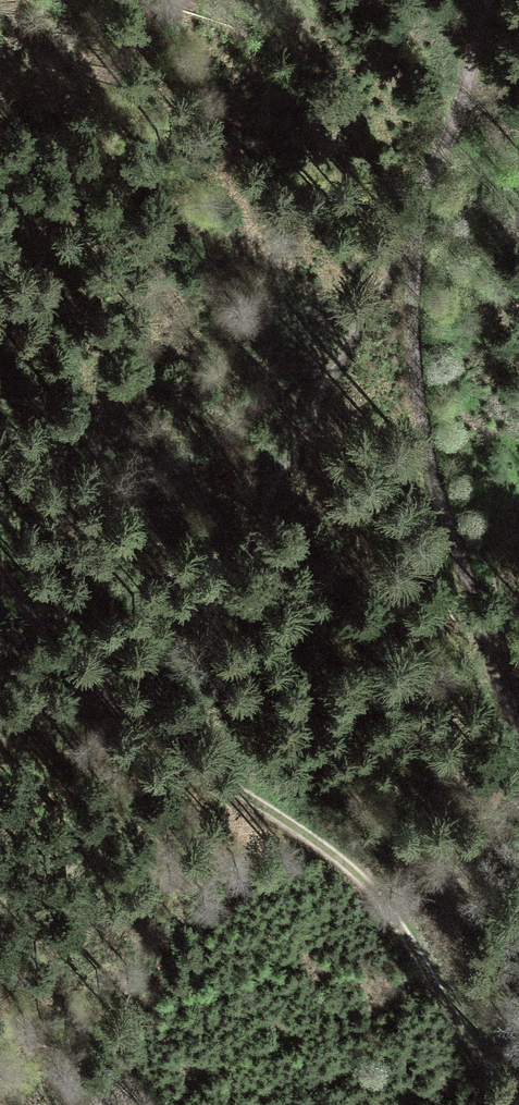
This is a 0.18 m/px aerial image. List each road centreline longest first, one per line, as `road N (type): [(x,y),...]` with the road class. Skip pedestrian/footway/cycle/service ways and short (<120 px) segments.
road 1 (track): [(70,658),(159,738),(359,870),(518,1104)]
road 2 (track): [(518,741),(434,467),(414,340),(417,225)]
road 3 (track): [(417,225),(462,104),(489,0)]

